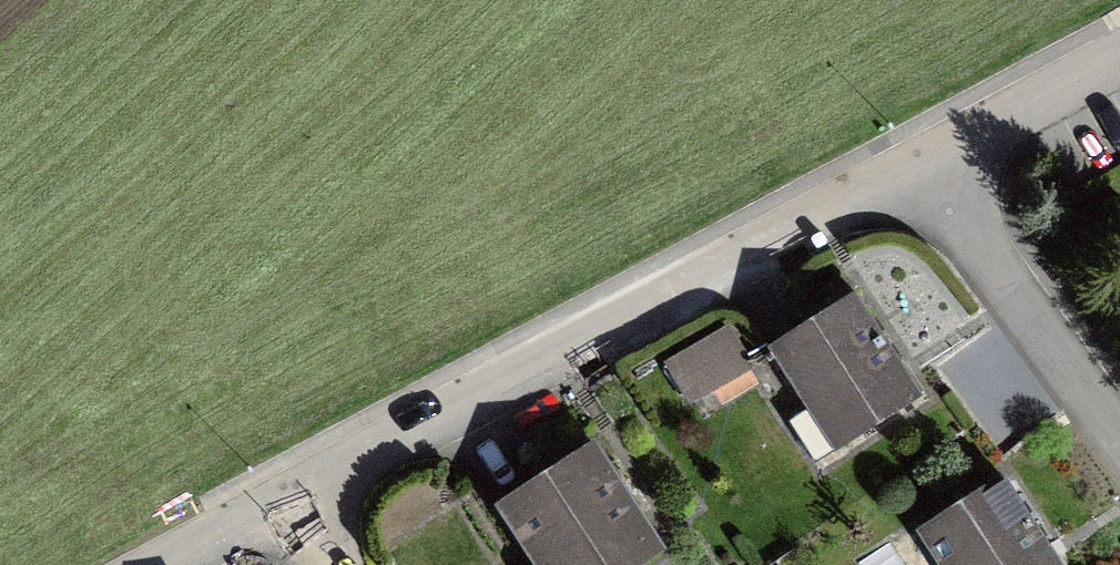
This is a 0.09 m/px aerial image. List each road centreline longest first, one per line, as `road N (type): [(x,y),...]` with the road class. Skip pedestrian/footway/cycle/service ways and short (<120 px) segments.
road 1 (residential): [(931,160),(300,502)]
road 2 (residential): [(1119,415),(931,160)]
road 3 (residential): [(1119,55),(931,160)]
road 4 (residential): [(300,502),(178,564)]

